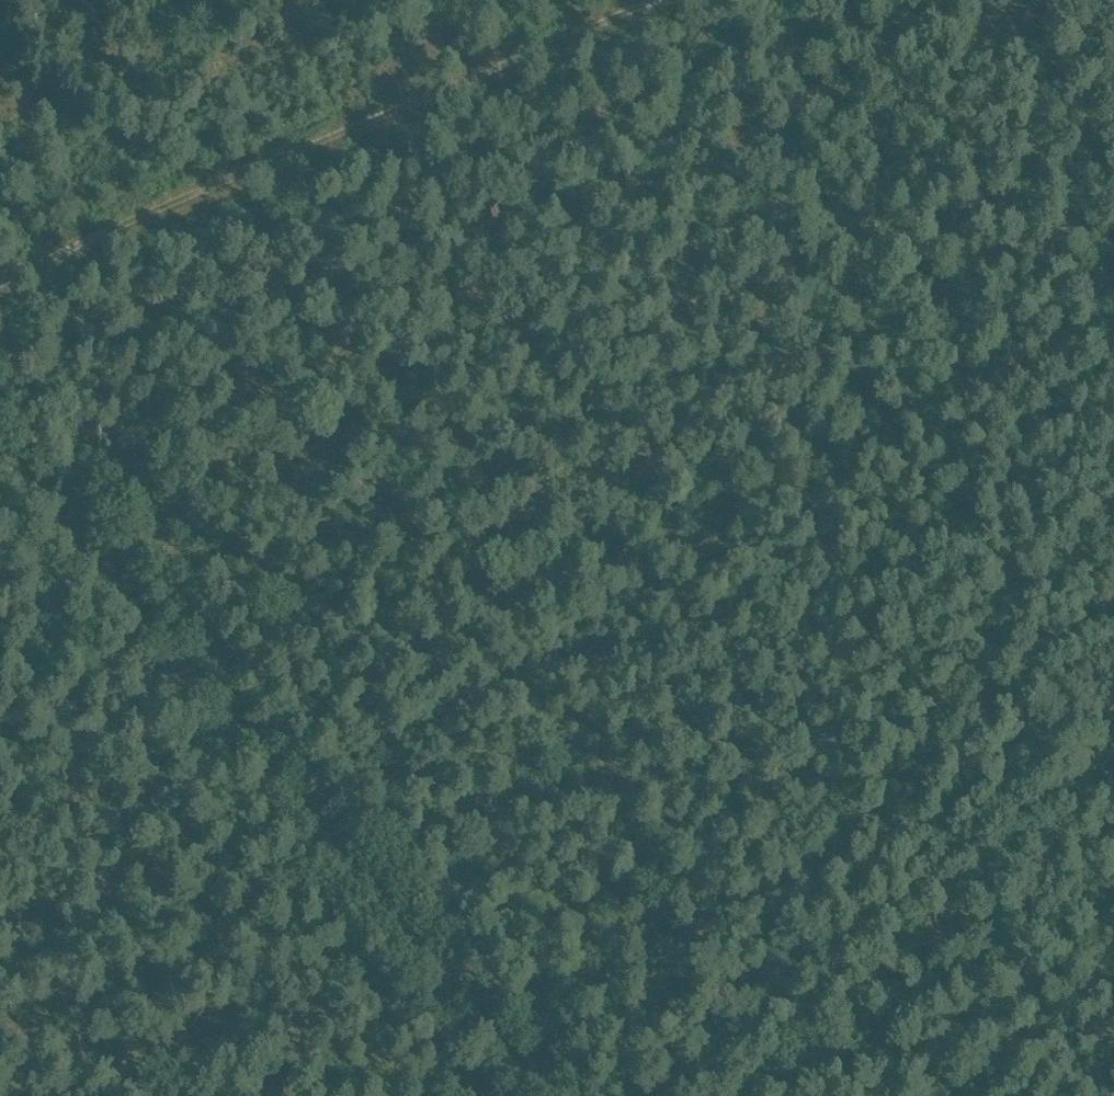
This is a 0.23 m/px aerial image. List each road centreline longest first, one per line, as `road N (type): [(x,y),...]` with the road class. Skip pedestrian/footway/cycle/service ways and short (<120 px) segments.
road 1 (track): [(548,1095),(0,431)]
road 2 (track): [(0,290),(666,0)]

